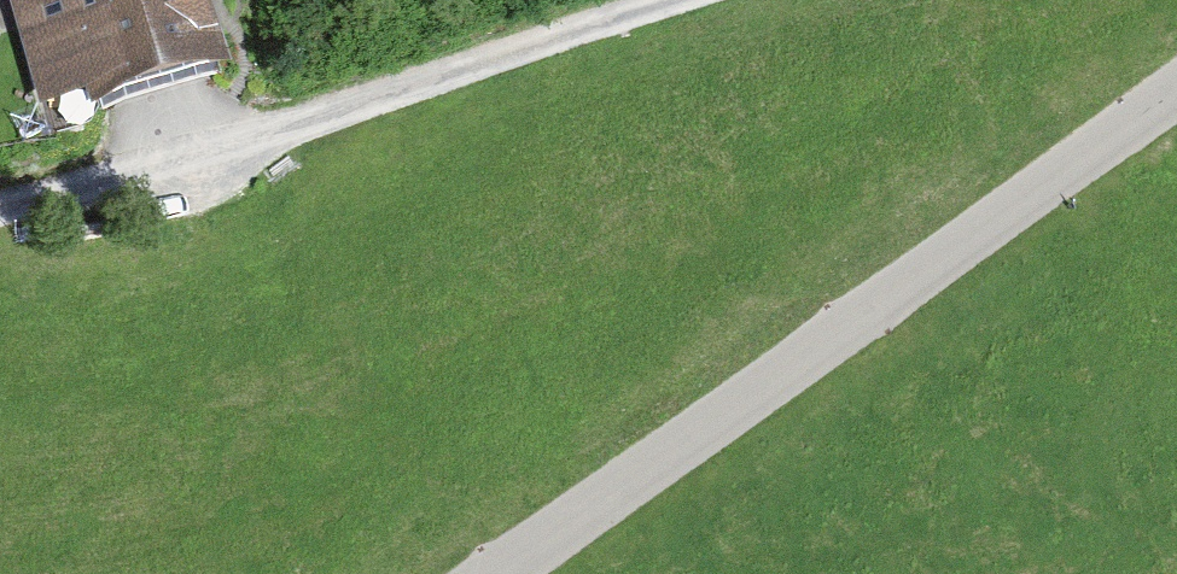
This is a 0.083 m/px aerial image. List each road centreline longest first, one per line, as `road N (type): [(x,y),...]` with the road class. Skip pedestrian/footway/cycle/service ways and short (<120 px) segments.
road 1 (tertiary): [(488,573),(1176,91)]
road 2 (unclassified): [(0,206),(680,0)]

